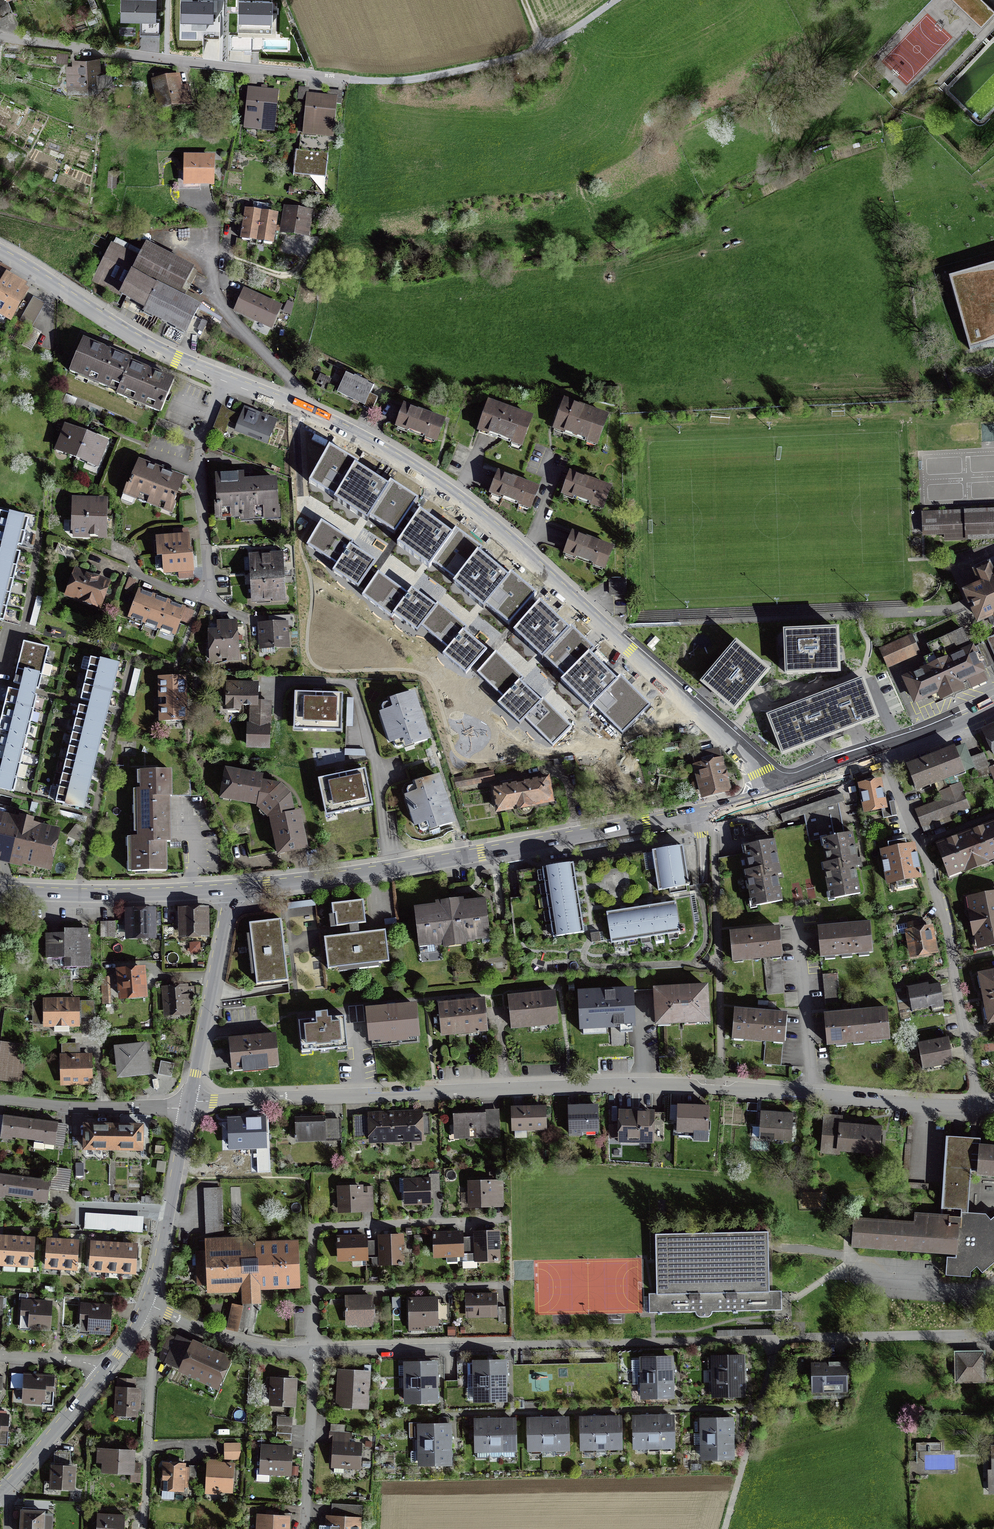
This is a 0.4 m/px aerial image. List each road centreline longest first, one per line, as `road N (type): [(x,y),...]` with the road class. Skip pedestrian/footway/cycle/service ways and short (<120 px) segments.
road 1 (residential): [(188,1105),(570,1085),(914,1106),(980,1101)]
road 2 (residential): [(772,796),(748,757),(475,513),(356,437),(226,380)]
road 3 (tertiary): [(231,890),(388,871),(772,796)]
road 4 (residential): [(980,1101),(929,871),(882,754)]
road 5 (residential): [(0,37),(348,80)]
road 6 (residential): [(512,1224),(311,1231),(311,1292)]
road 7 (residential): [(226,380),(150,347),(0,253)]
road 8 (tertiary): [(0,891),(231,890)]
road 9 (residential): [(226,380),(199,454),(210,602)]
road 10 (unclassified): [(231,890),(188,1105)]
road 11 (unclassified): [(188,1105),(145,1306)]
road 12 (residential): [(514,1285),(311,1292)]
road 13 (track): [(348,80),(432,76),(543,48)]
road 14 (residential): [(0,1098),(188,1105)]
road 15 (residential): [(305,1528),(311,1351)]
road 16 (residential): [(311,1351),(218,1338),(145,1306)]
road 17 (unclassified): [(103,1373),(0,1492)]
road 18 (residential): [(442,1348),(311,1351)]
road 19 (track): [(724,1528),(757,1407)]
road 20 (tertiary): [(882,754),(993,708)]

